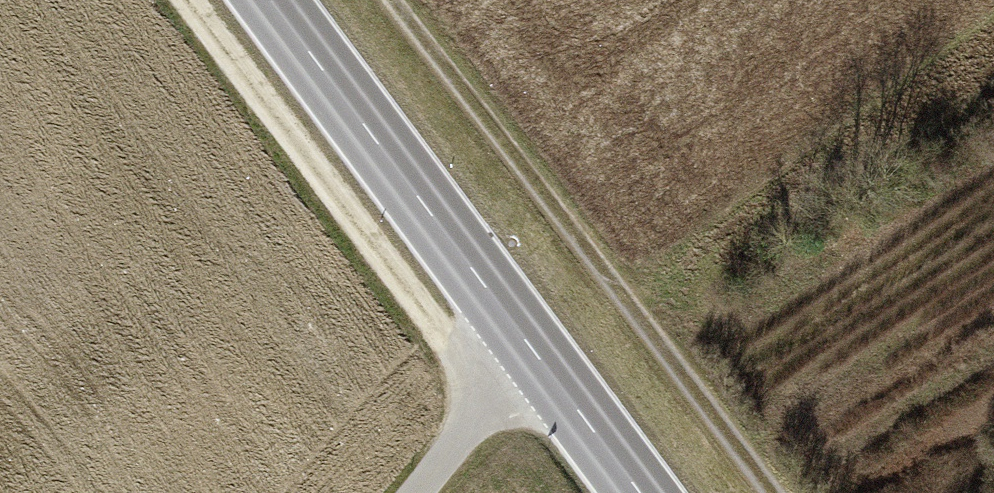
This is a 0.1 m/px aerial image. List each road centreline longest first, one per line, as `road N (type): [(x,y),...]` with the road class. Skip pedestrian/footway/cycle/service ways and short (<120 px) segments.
road 1 (track): [(419,0),(794,492)]
road 2 (secondary): [(248,0),(511,361),(619,492)]
road 3 (track): [(177,0),(405,321),(483,403)]
road 4 (track): [(511,361),(407,492)]

